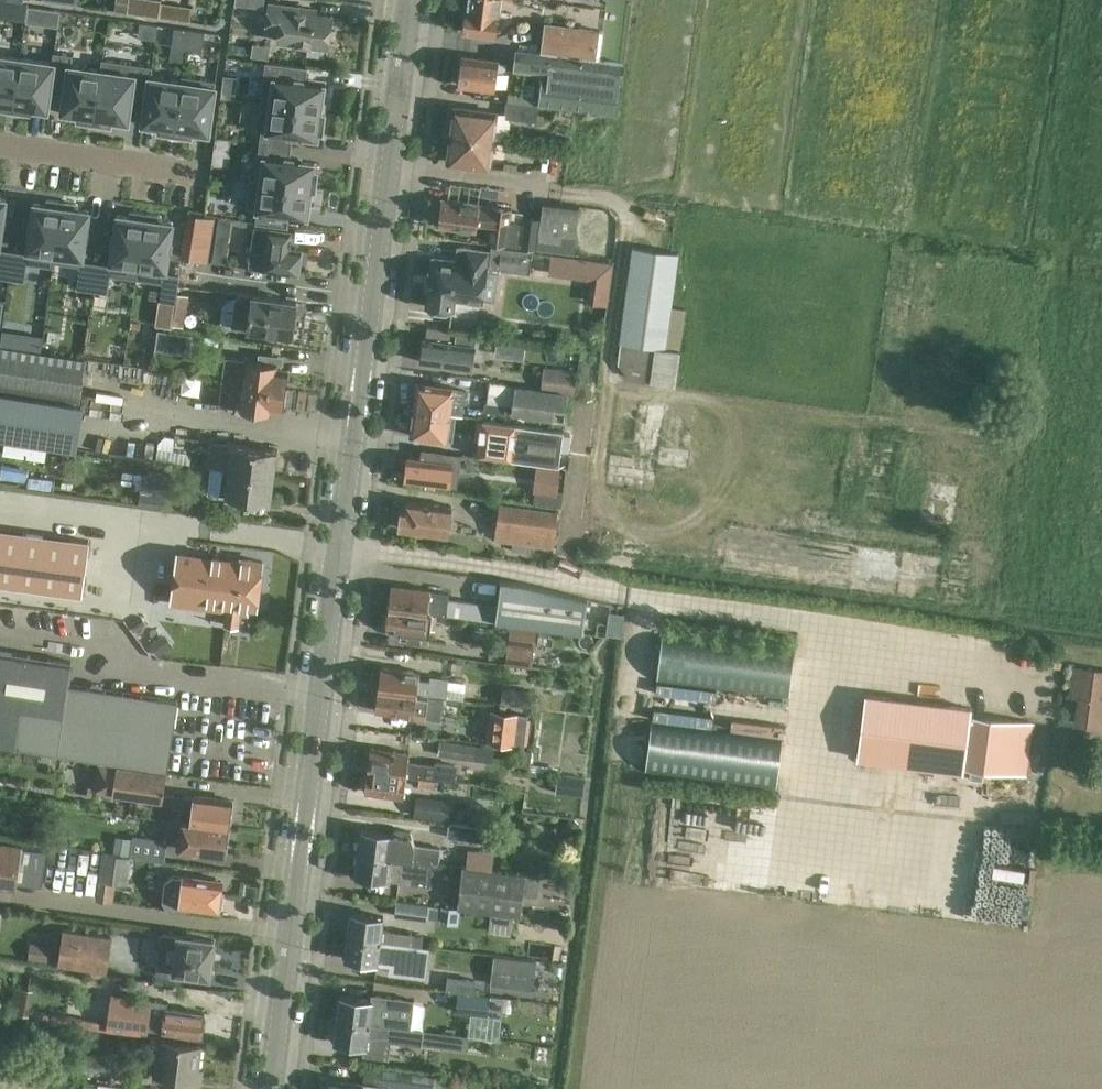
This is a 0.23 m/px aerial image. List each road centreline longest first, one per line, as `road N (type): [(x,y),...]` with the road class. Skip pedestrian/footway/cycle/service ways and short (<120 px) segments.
road 1 (tertiary): [(272,1088),(413,0)]
road 2 (residential): [(208,177),(0,146)]

